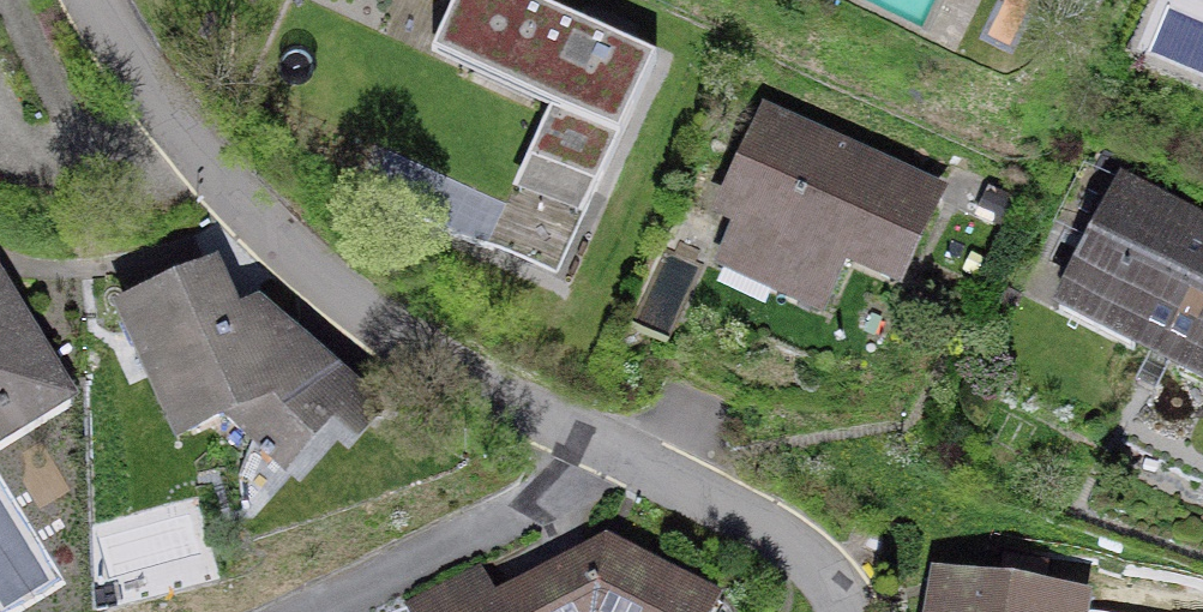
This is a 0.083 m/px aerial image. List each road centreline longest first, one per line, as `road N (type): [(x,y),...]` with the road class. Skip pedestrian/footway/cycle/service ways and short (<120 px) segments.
road 1 (residential): [(93,0),(143,83),(275,237),(431,359),(592,441)]
road 2 (residential): [(592,441),(556,492),(527,510),(311,611)]
road 3 (residential): [(592,441),(797,547),(824,571),(846,611)]

